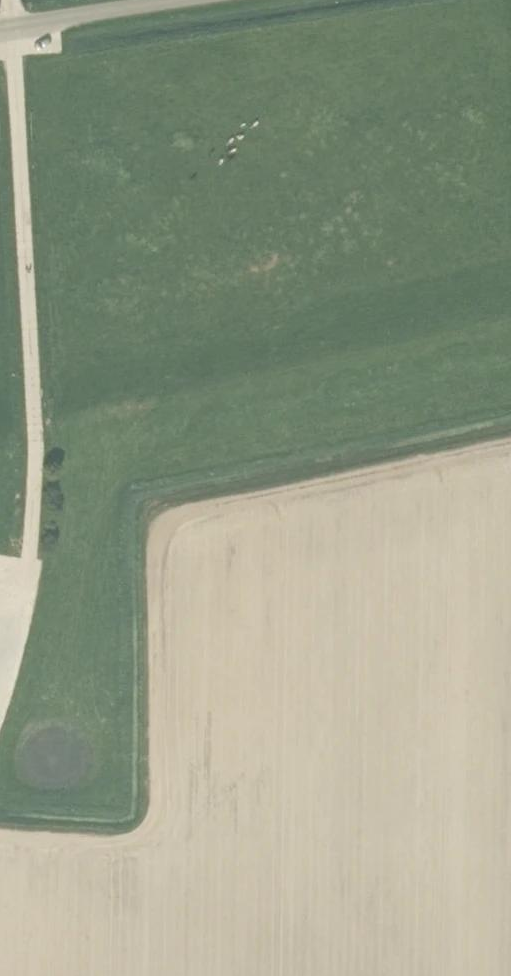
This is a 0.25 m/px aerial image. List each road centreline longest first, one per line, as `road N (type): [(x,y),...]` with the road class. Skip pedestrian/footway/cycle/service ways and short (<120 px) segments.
road 1 (track): [(510,443),(176,509),(153,548),(154,821),(138,838),(117,843),(0,835)]
road 2 (track): [(0,656),(30,575),(37,509),(11,0)]
road 3 (unclassified): [(171,0),(0,25)]

